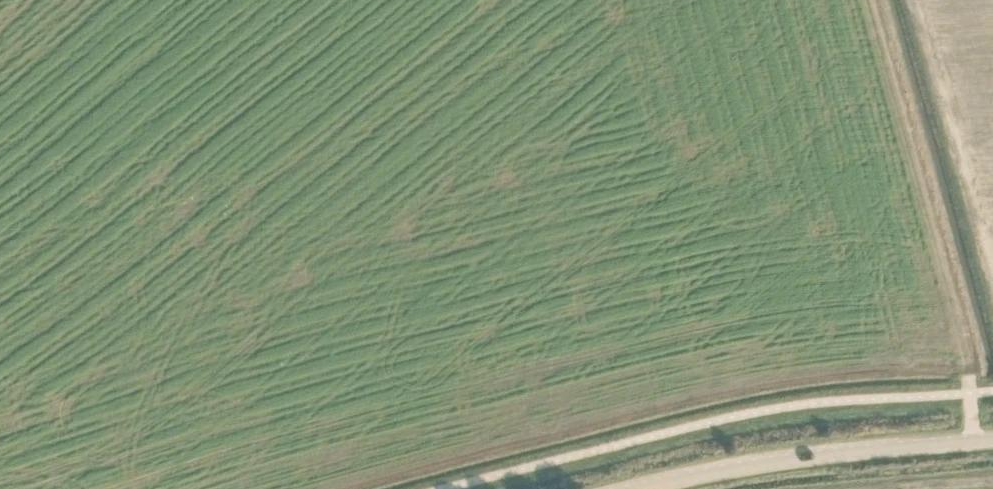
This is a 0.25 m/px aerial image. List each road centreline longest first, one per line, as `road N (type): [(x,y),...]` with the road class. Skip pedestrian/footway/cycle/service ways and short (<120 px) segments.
road 1 (tertiary): [(623,488),(796,456),(992,438)]

